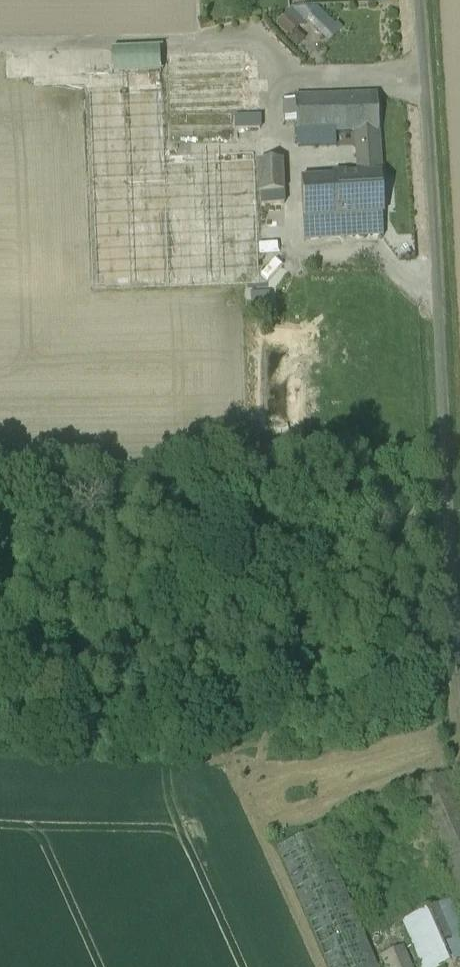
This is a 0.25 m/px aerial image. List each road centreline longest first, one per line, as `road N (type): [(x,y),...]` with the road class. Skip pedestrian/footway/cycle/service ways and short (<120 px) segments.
road 1 (unclassified): [(459,666),(417,0)]

